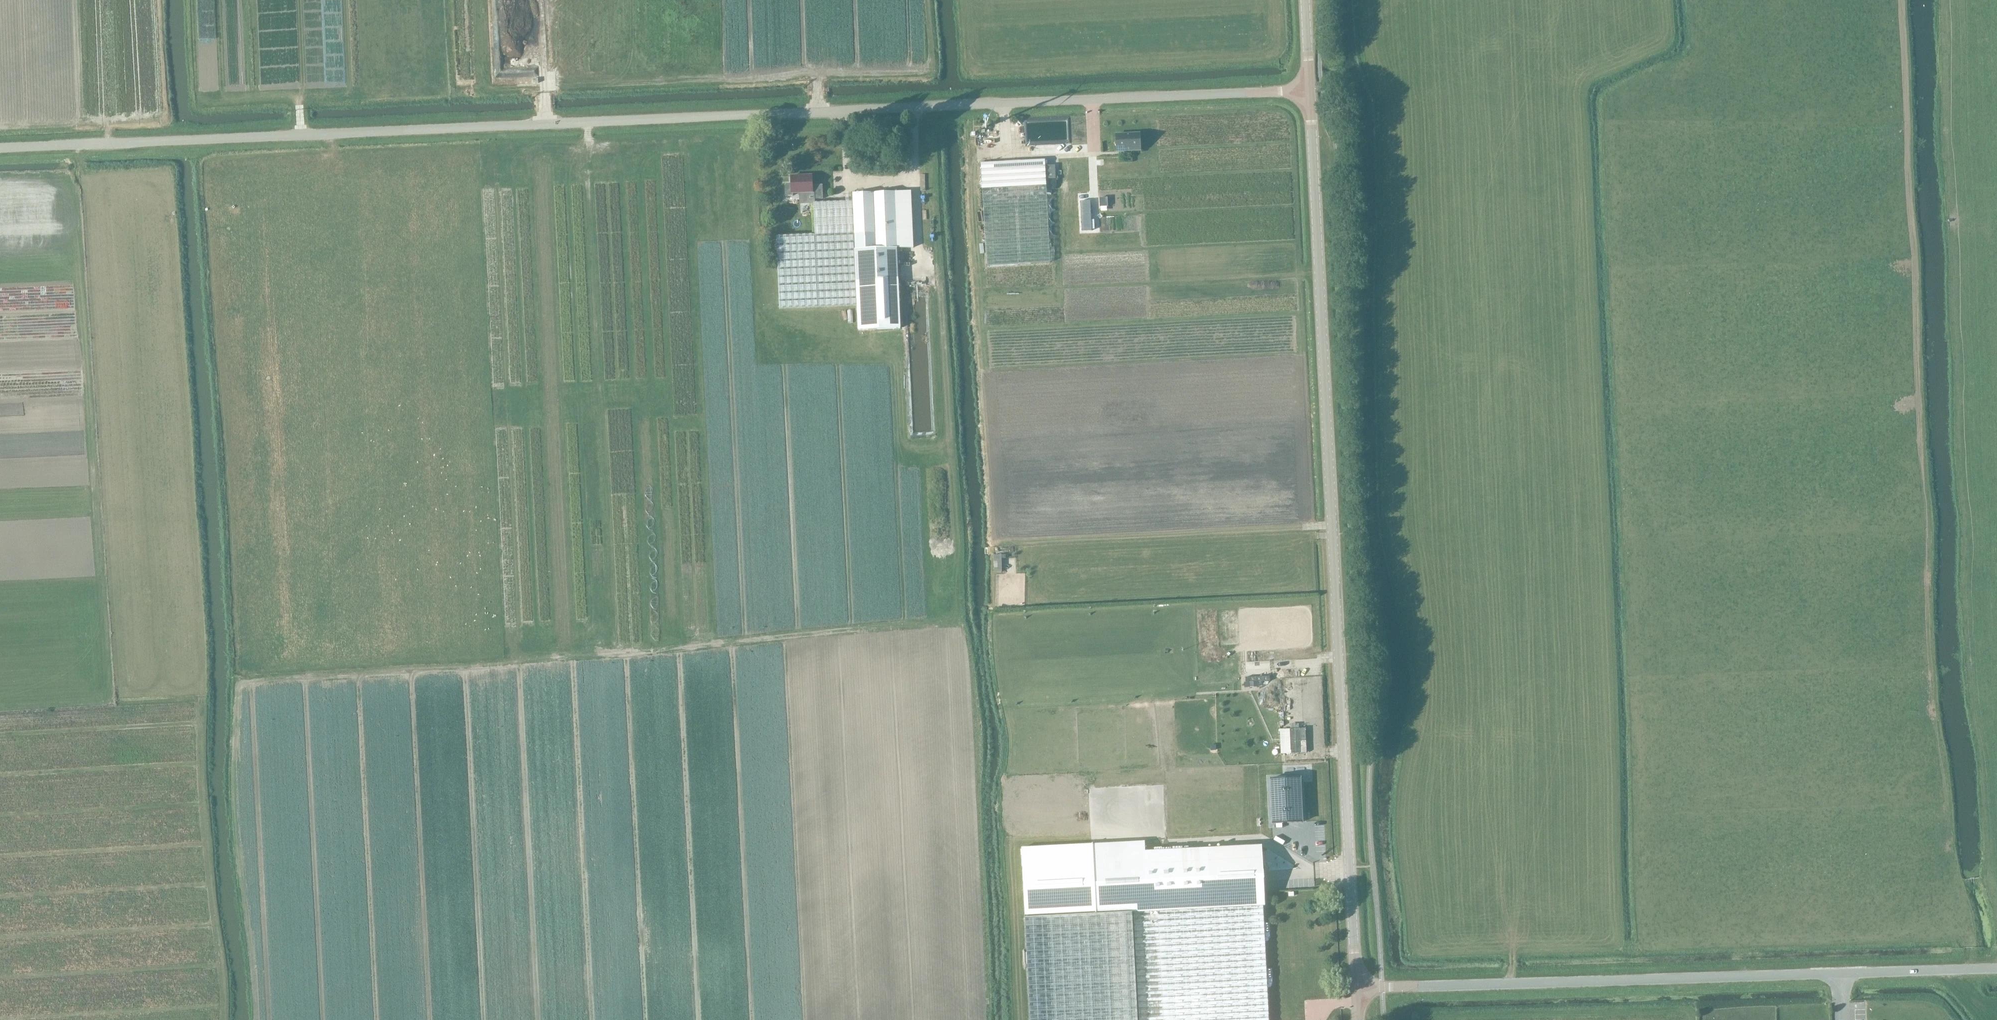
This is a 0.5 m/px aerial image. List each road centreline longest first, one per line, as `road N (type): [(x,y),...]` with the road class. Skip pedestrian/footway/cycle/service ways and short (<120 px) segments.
road 1 (unclassified): [(0,150),(1307,93)]
road 2 (unclassified): [(1307,93),(1356,990)]
road 3 (unclassified): [(1356,990),(1996,969)]

